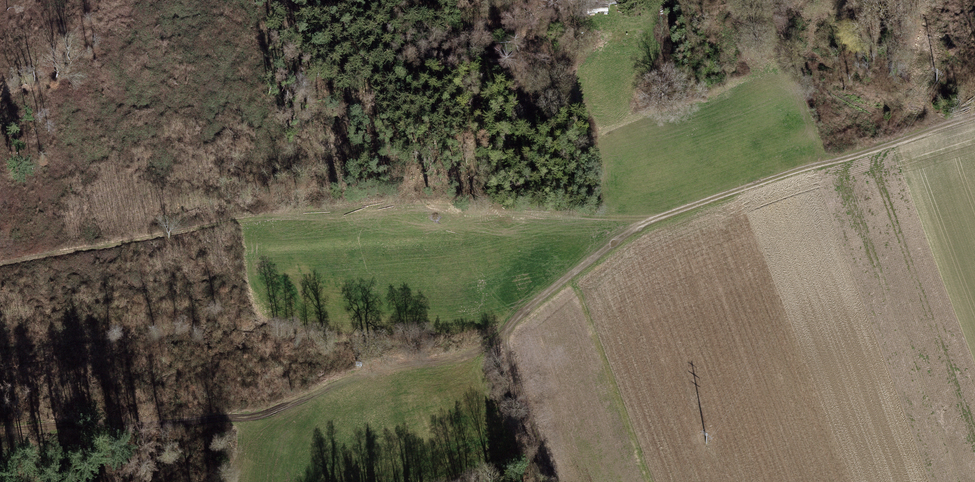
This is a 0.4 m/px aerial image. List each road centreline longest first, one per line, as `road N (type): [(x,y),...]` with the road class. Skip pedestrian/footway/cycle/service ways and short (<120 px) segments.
road 1 (track): [(974,113),(649,220),(523,314),(508,333),(508,355),(557,481)]
road 2 (track): [(0,262),(400,197),(649,220)]
road 3 (track): [(508,333),(468,364),(378,377),(271,417),(0,433)]

